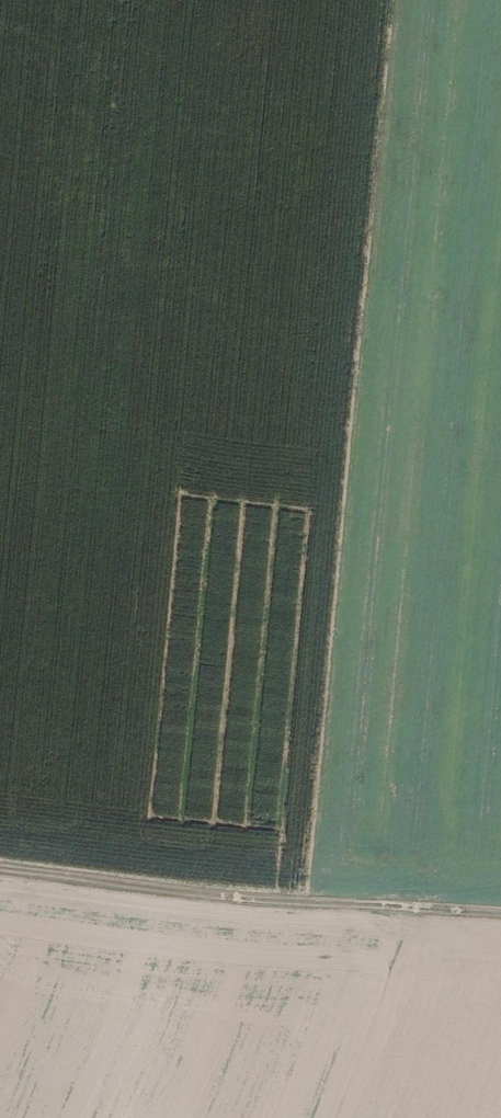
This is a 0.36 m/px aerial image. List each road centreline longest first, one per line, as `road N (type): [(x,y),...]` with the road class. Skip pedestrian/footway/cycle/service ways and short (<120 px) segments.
road 1 (track): [(500,917),(201,896),(0,871)]

